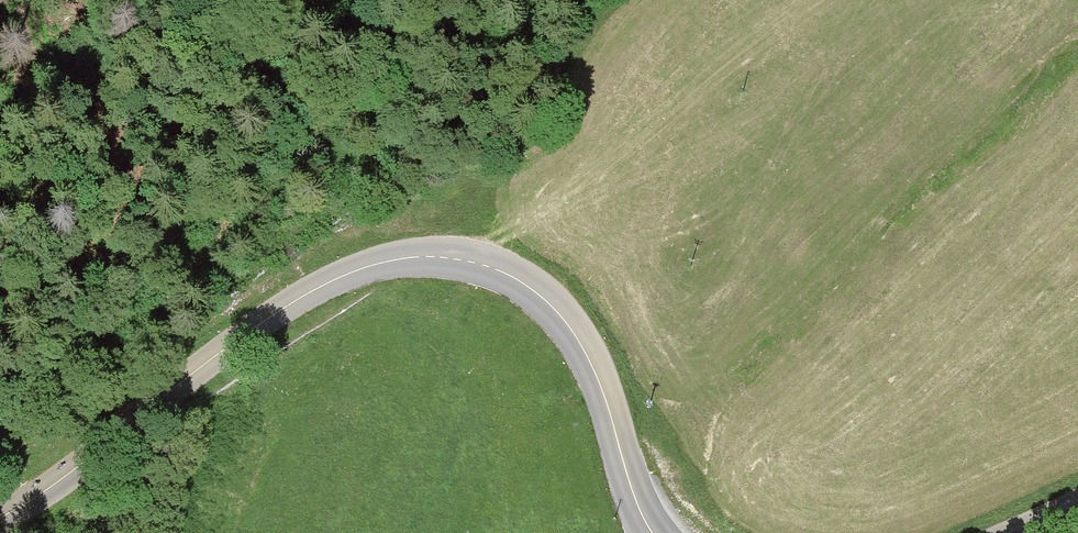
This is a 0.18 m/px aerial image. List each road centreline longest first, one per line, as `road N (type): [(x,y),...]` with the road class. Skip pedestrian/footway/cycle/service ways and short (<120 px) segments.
road 1 (tertiary): [(654,532),(589,358),(545,300),(489,264),(454,257),(358,269),(288,303),(0,517)]
road 2 (track): [(489,264),(830,0)]
road 3 (track): [(0,296),(272,0)]

